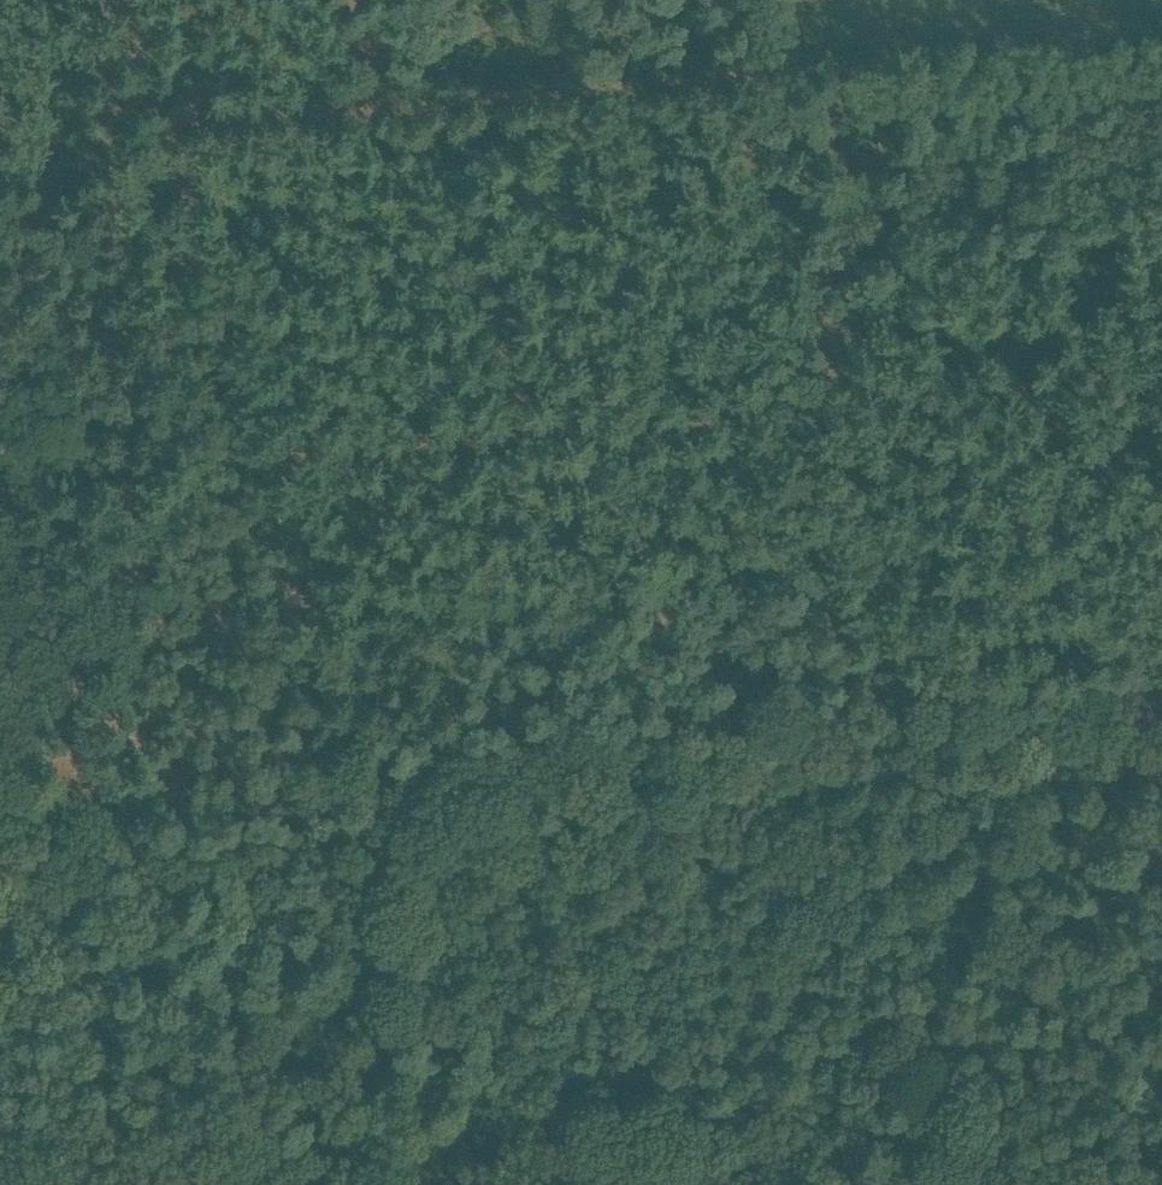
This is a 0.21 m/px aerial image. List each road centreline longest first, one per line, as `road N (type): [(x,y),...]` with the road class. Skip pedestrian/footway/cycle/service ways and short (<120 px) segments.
road 1 (track): [(258,487),(531,457),(822,402),(1161,368)]
road 2 (track): [(356,770),(247,454),(113,0)]
road 3 (track): [(0,831),(59,803),(161,784),(642,751)]
road 4 (track): [(344,0),(374,106),(409,99),(531,457)]
road 5 (track): [(0,176),(374,106)]
road 6 (track): [(409,99),(682,50),(755,53)]
road 7 (track): [(854,747),(1161,716)]
road 8 (track): [(642,751),(802,739),(854,747)]

